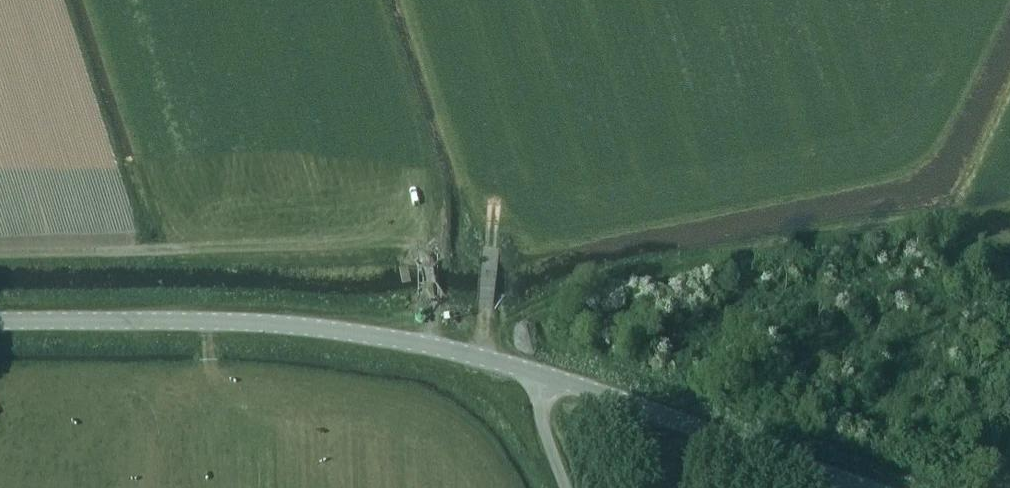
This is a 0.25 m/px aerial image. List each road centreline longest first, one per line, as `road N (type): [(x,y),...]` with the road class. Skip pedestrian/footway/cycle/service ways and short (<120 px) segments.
road 1 (tertiary): [(538,375),(333,331),(197,321),(0,321)]
road 2 (tertiary): [(866,487),(538,375)]
road 3 (track): [(482,359),(496,206)]

